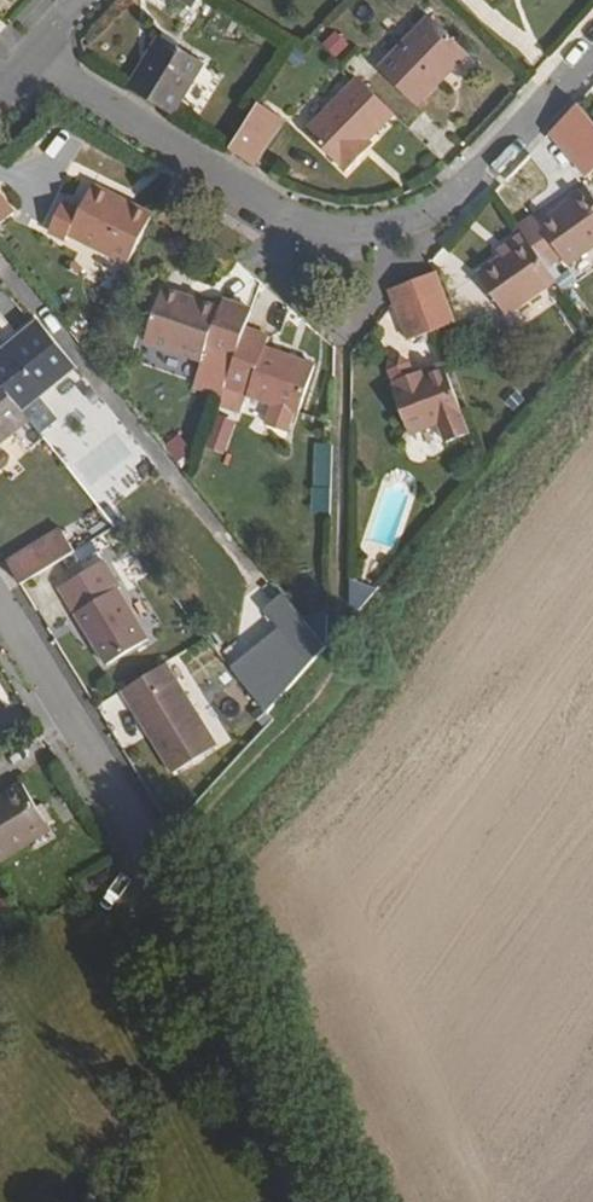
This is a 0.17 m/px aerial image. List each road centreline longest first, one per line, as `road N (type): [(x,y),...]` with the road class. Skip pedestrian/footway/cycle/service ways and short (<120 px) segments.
road 1 (residential): [(36,58),(225,189),(332,233),(408,235),(478,187),(592,54)]
road 2 (residential): [(326,1201),(176,903),(0,606)]

